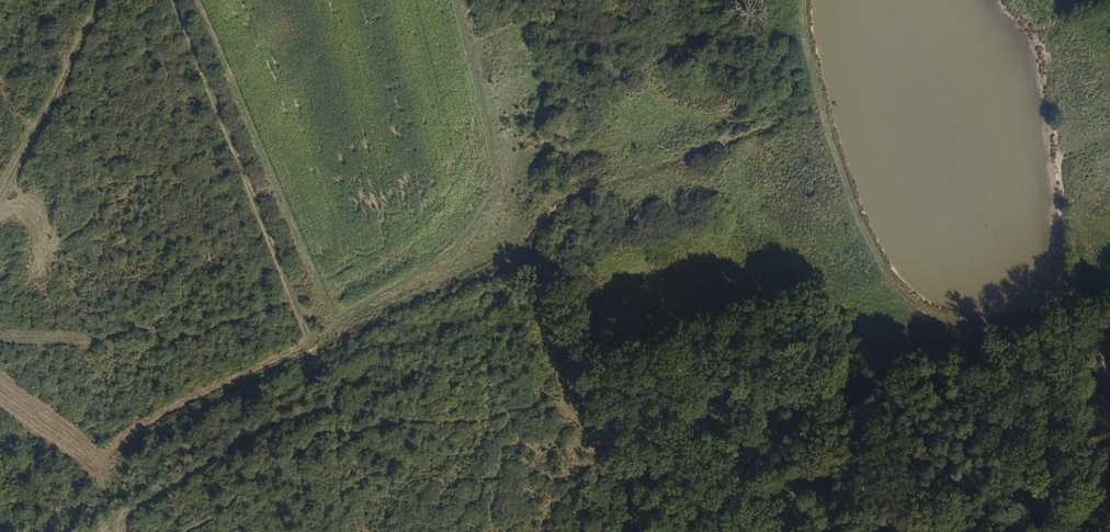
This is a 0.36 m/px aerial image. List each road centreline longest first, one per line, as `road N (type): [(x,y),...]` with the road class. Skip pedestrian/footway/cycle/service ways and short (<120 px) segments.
road 1 (track): [(804,0),(813,84),(858,218),(891,279)]

